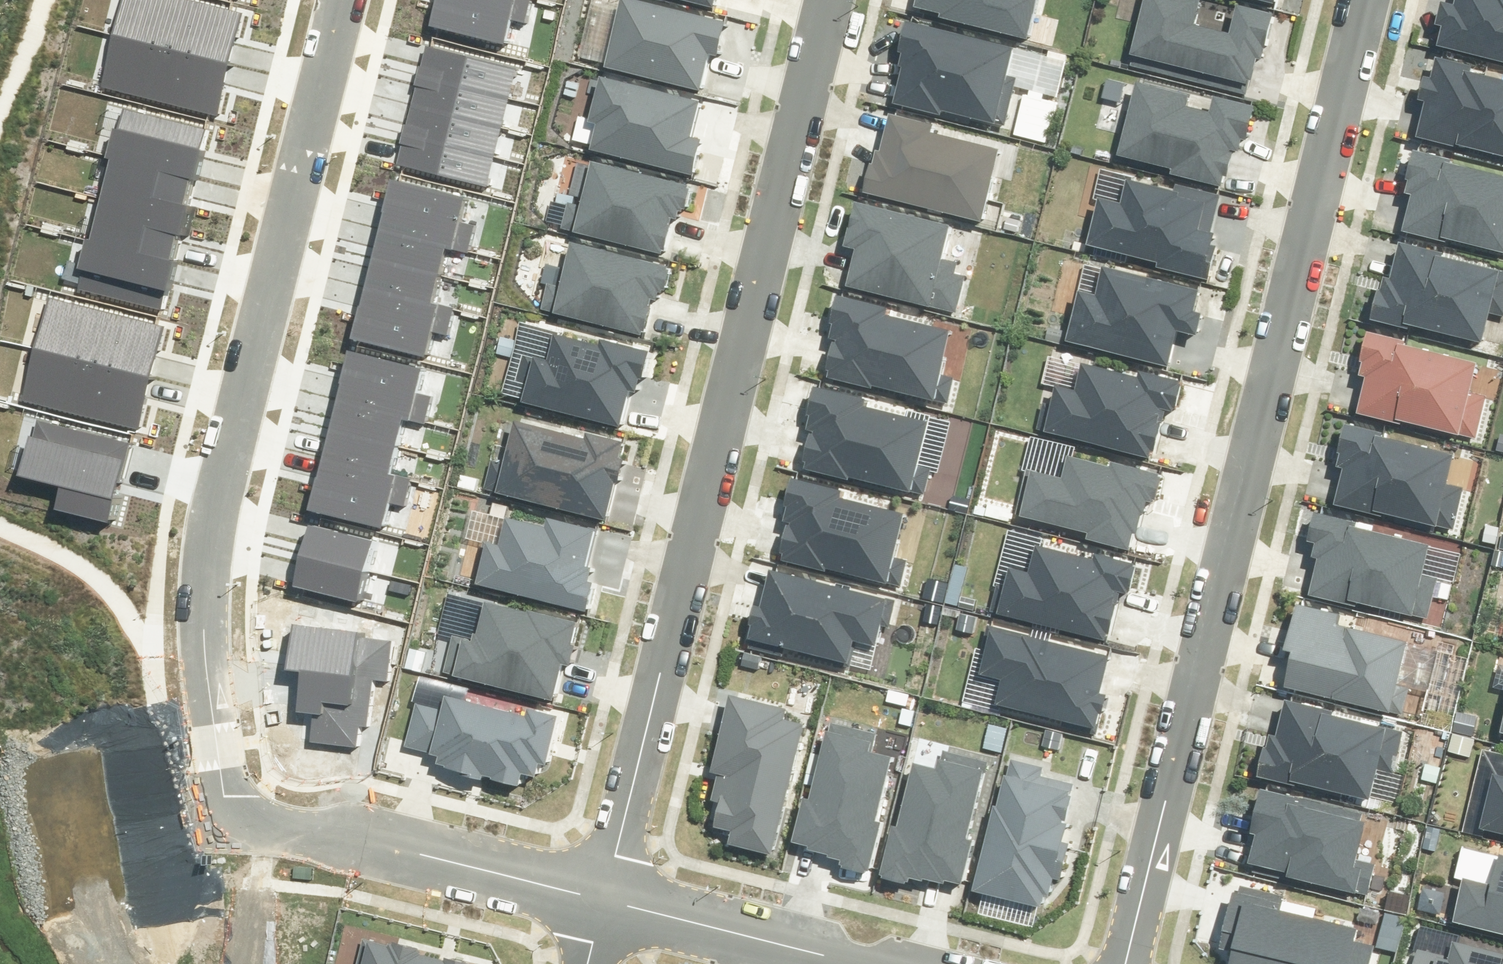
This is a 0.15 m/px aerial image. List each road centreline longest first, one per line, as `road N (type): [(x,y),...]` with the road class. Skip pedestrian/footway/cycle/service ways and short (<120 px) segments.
road 1 (residential): [(1366,0),(1125,963)]
road 2 (residential): [(605,899),(830,0)]
road 3 (residential): [(225,815),(204,632),(208,544),(342,0)]
road 4 (residential): [(225,815),(376,838),(605,899)]
road 5 (residential): [(605,899),(862,963)]
road 6 (unknown): [(0,861),(225,815)]

